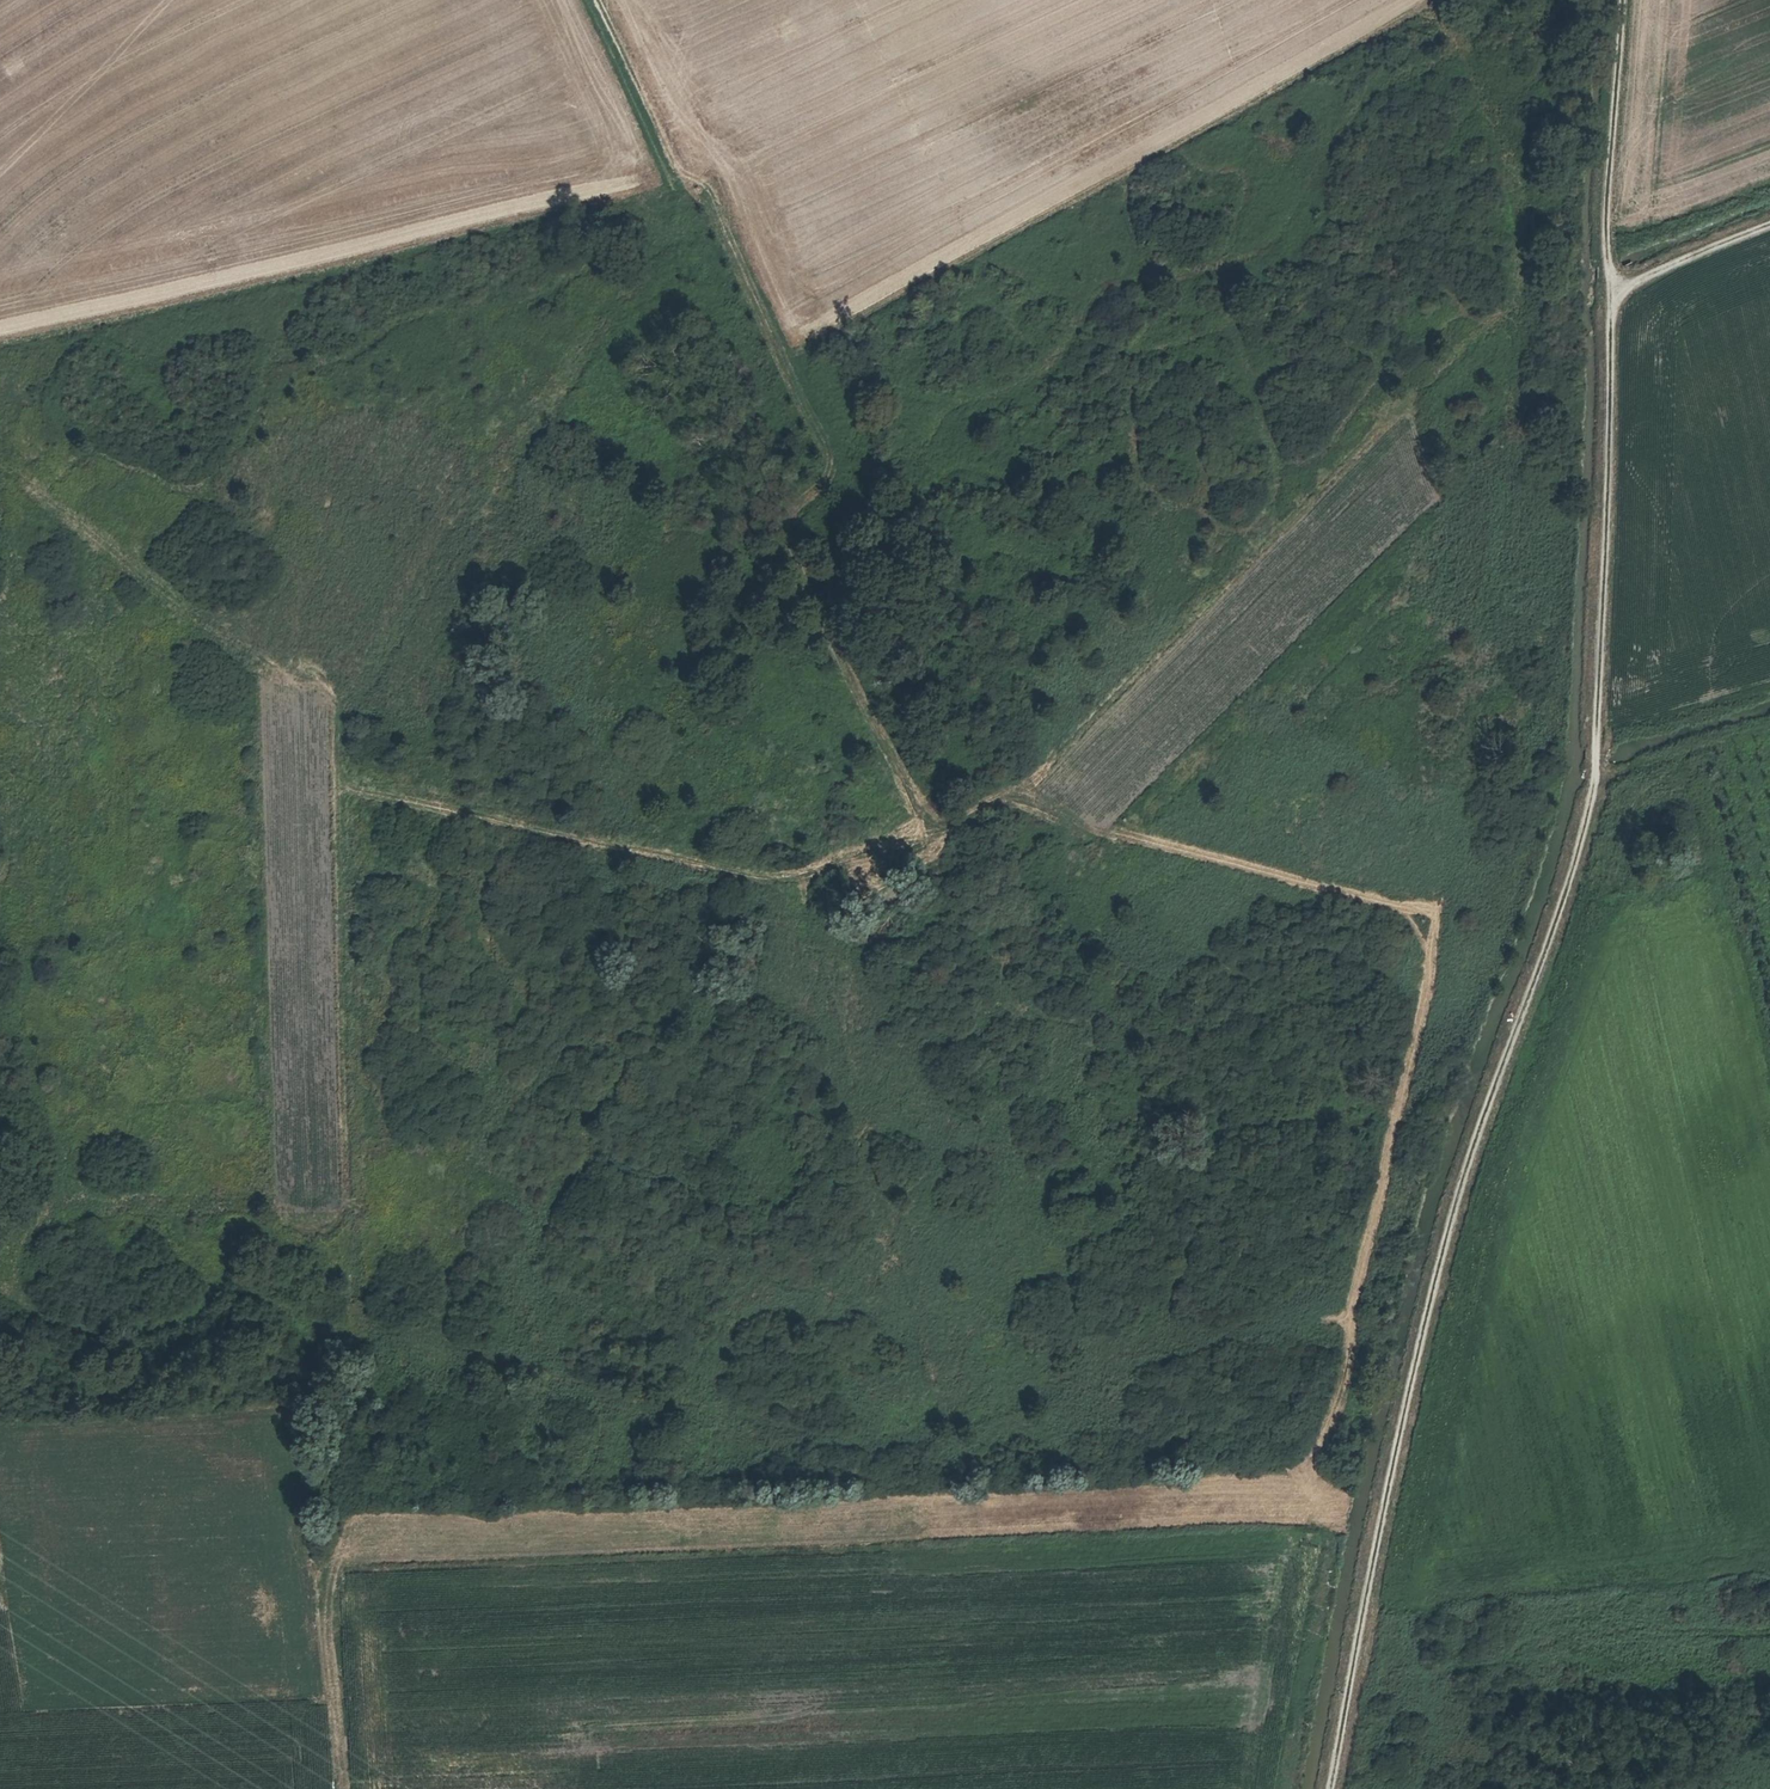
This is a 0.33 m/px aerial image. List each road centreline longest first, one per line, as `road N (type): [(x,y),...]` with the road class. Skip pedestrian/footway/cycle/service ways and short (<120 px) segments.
road 1 (track): [(1327,1788),(1429,1292),(1458,1185),(1574,859),(1591,775),(1611,293)]
road 2 (track): [(1611,293),(1606,252),(1619,0)]
road 3 (track): [(1611,293),(1769,232)]

